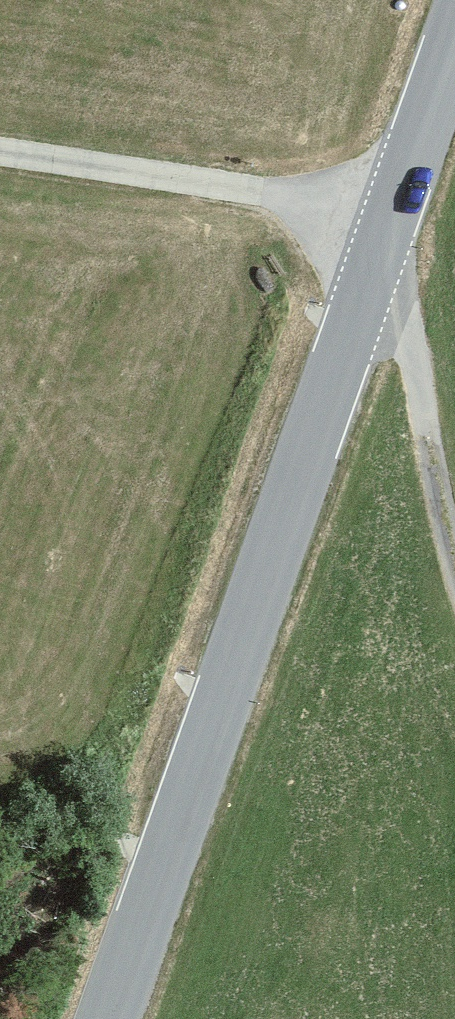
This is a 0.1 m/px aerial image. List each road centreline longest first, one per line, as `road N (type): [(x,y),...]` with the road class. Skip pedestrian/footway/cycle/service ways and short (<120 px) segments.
road 1 (tertiary): [(108,1018),(454,30)]
road 2 (track): [(393,207),(0,148)]
road 3 (track): [(371,268),(411,340),(454,547)]

